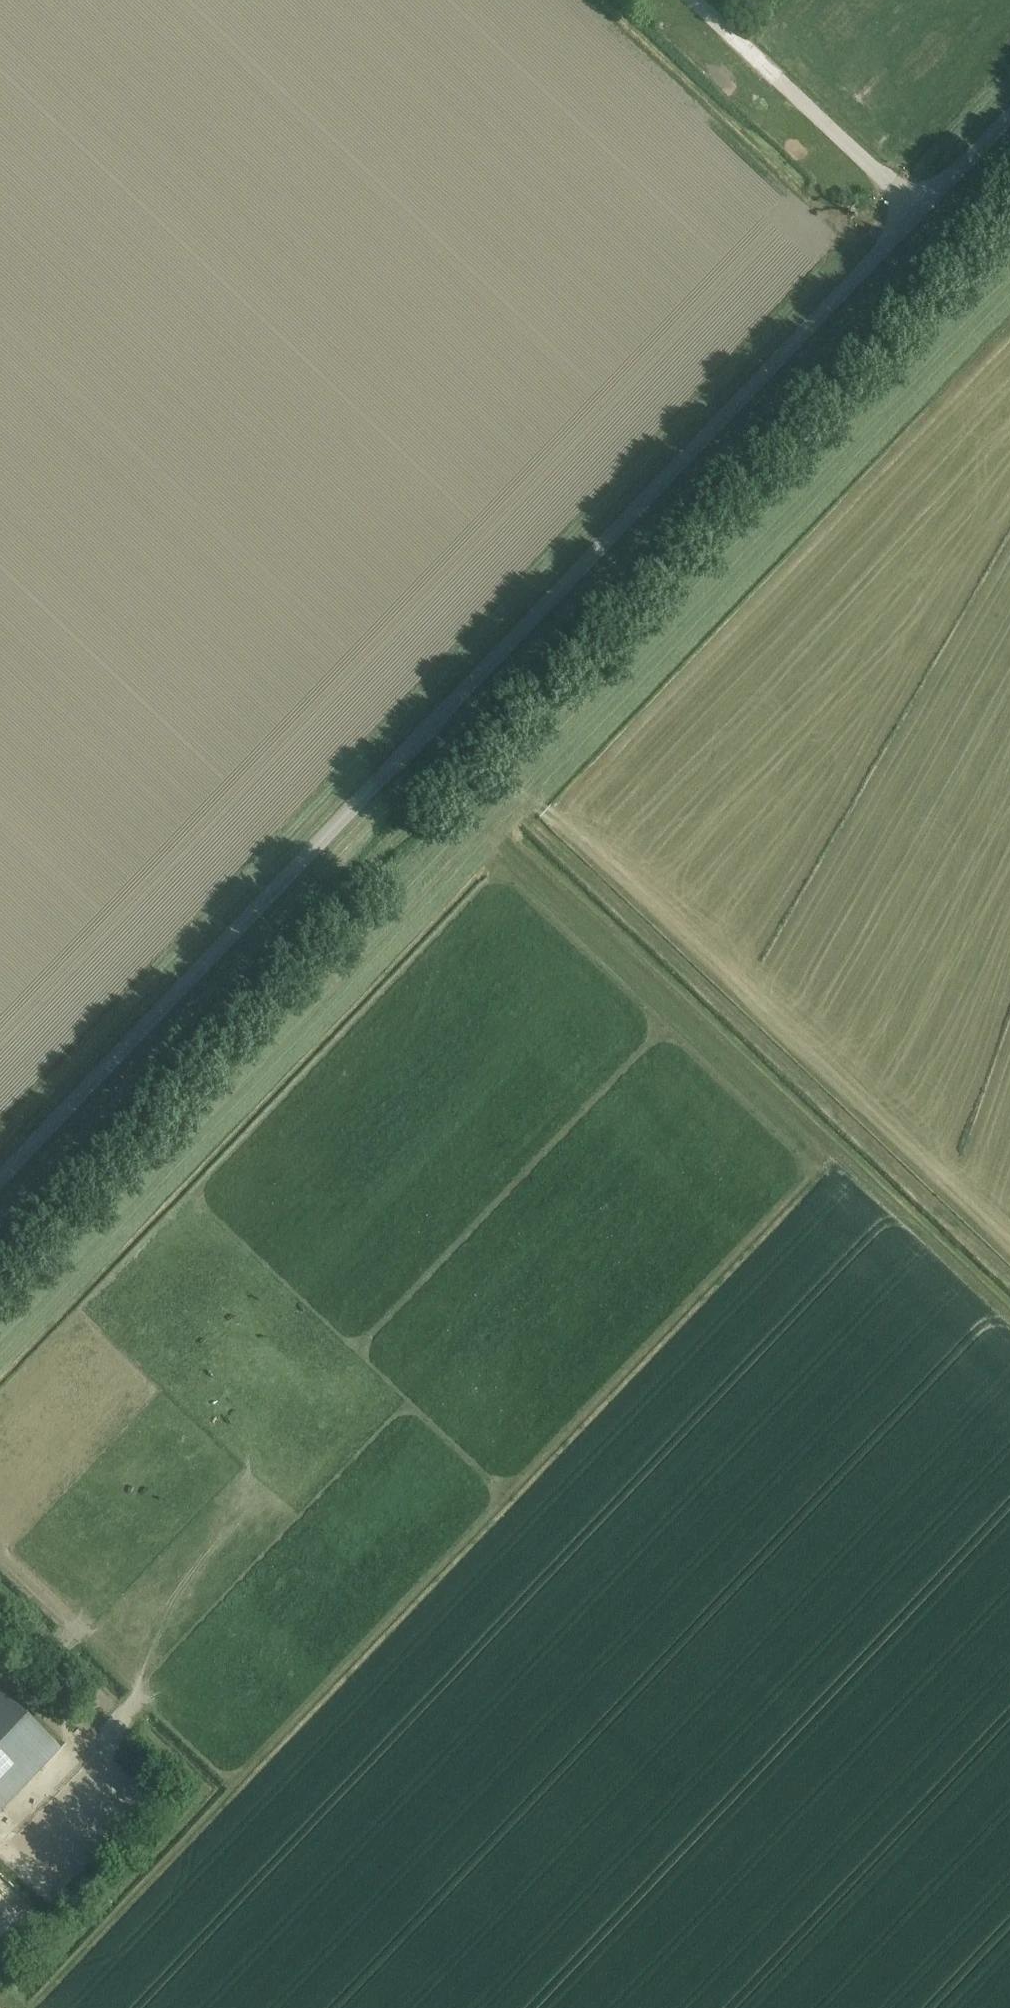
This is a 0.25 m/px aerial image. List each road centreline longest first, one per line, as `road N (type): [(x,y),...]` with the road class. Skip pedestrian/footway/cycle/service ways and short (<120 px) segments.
road 1 (unclassified): [(0,1177),(1009,112)]

